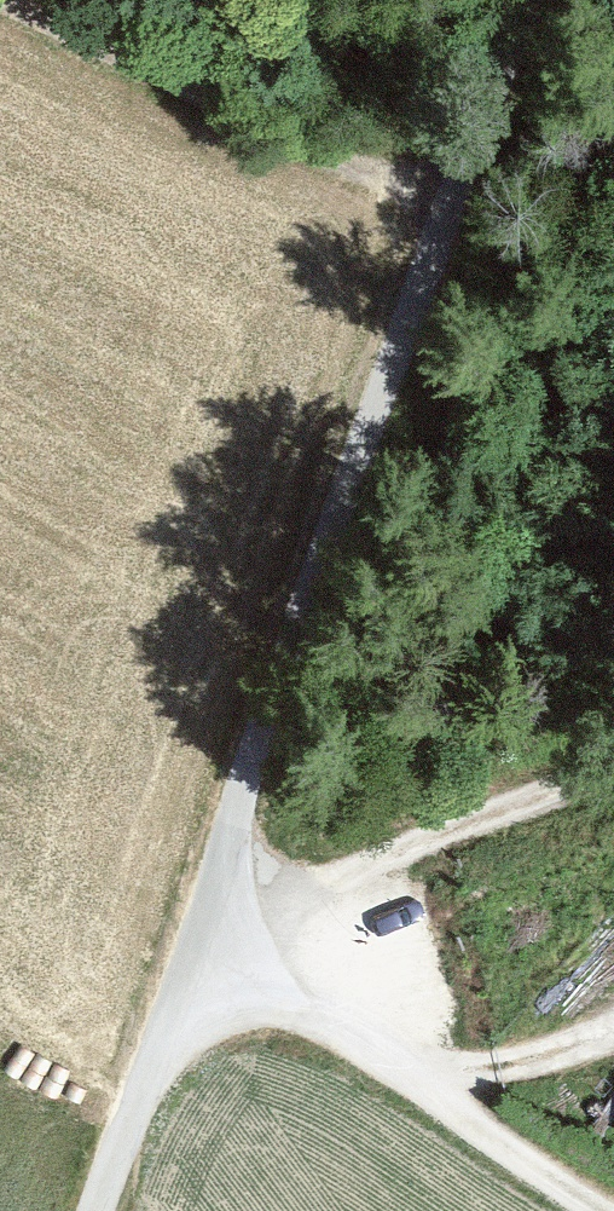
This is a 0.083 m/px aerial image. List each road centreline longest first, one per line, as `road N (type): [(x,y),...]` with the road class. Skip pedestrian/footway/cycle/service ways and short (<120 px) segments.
road 1 (track): [(208,951),(208,895),(518,0)]
road 2 (track): [(208,951),(613,1206)]
road 3 (track): [(42,0),(451,195)]
road 4 (track): [(208,895),(613,748)]
road 5 (track): [(104,1210),(208,951)]

